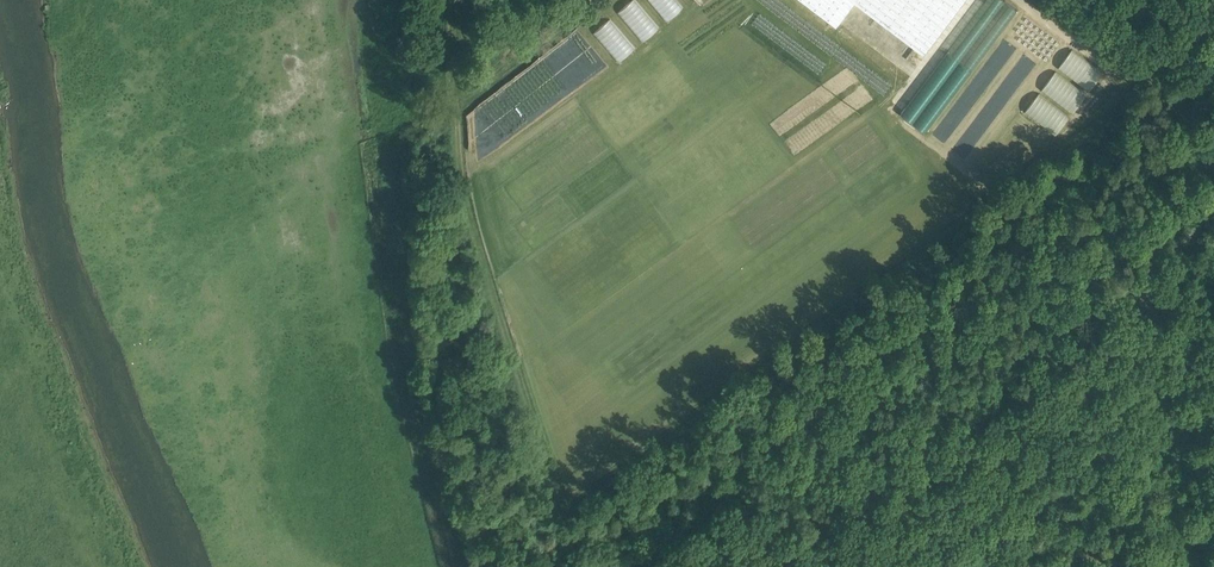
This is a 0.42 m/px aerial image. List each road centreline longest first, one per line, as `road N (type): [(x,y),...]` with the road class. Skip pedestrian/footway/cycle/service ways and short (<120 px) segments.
road 1 (track): [(580,566),(460,203),(444,126),(449,0)]
road 2 (track): [(1041,0),(1180,113),(1213,178)]

